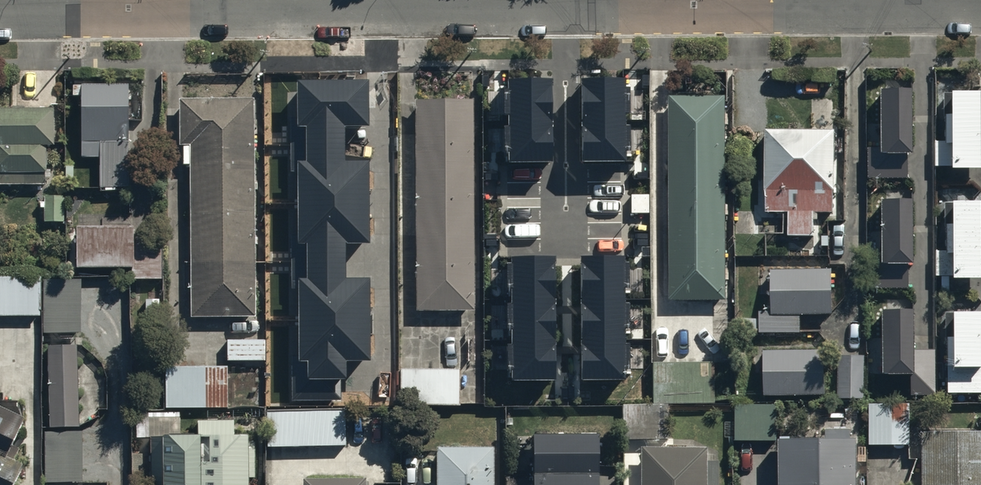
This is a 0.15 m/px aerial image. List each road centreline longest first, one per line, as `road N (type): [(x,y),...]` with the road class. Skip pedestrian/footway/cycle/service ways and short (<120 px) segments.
road 1 (residential): [(131,9),(689,6)]
road 2 (residential): [(689,6),(980,4)]
road 3 (residential): [(0,10),(131,9)]

